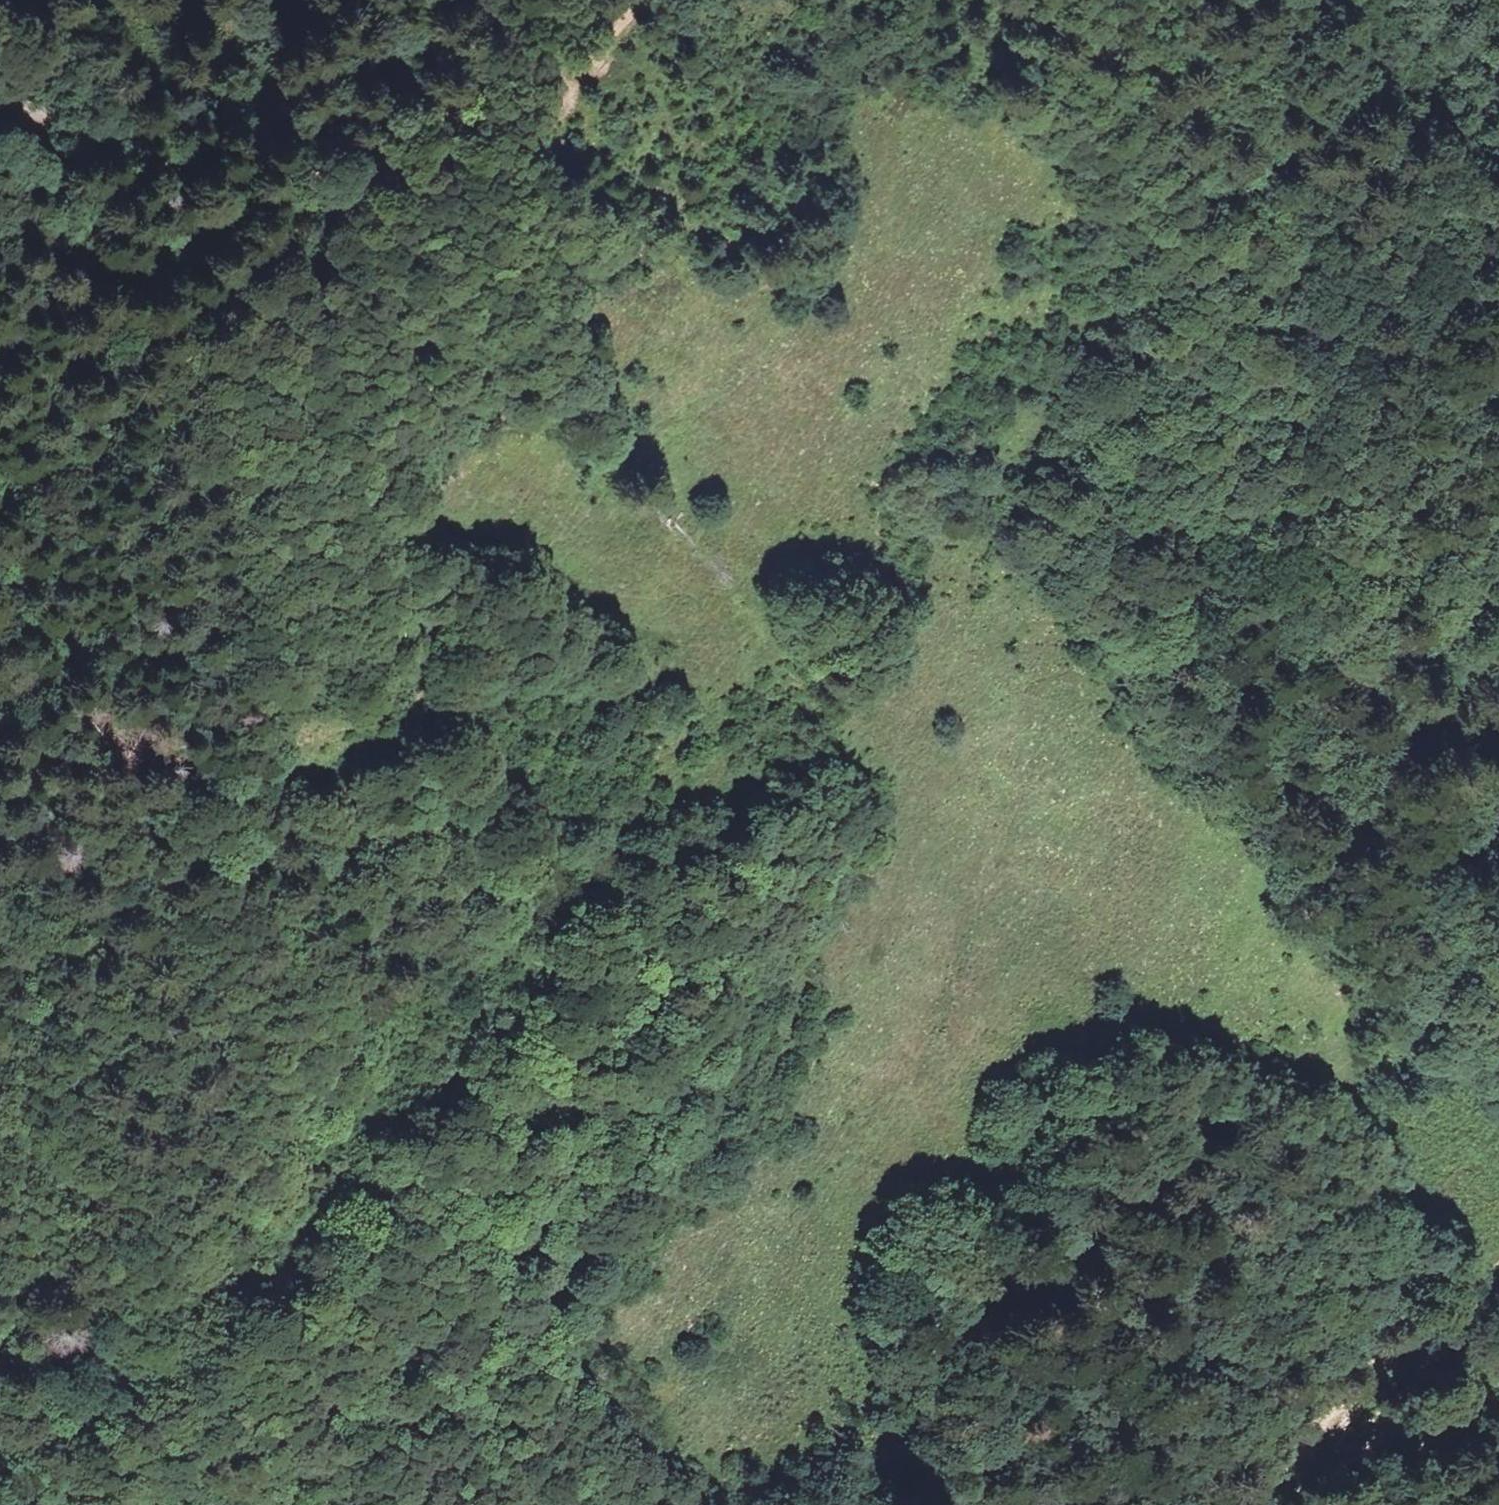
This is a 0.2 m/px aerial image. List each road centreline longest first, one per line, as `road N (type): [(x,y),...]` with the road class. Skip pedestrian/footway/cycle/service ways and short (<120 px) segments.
road 1 (track): [(0,99),(137,156),(318,174),(380,166),(503,110),(637,0)]
road 2 (track): [(1256,1504),(1413,1338),(1498,1268)]

